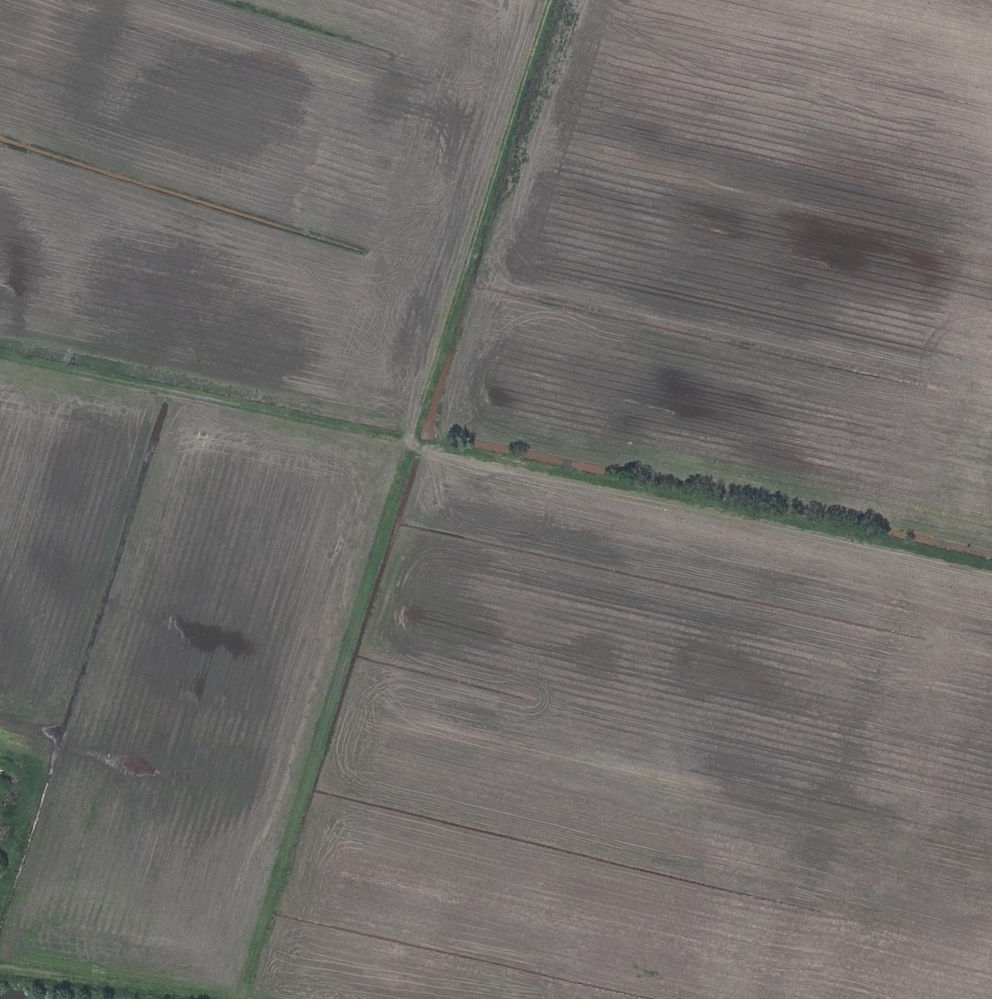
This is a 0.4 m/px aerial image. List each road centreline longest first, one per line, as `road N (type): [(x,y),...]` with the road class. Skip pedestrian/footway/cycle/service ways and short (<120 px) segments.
road 1 (track): [(0,356),(440,455)]

